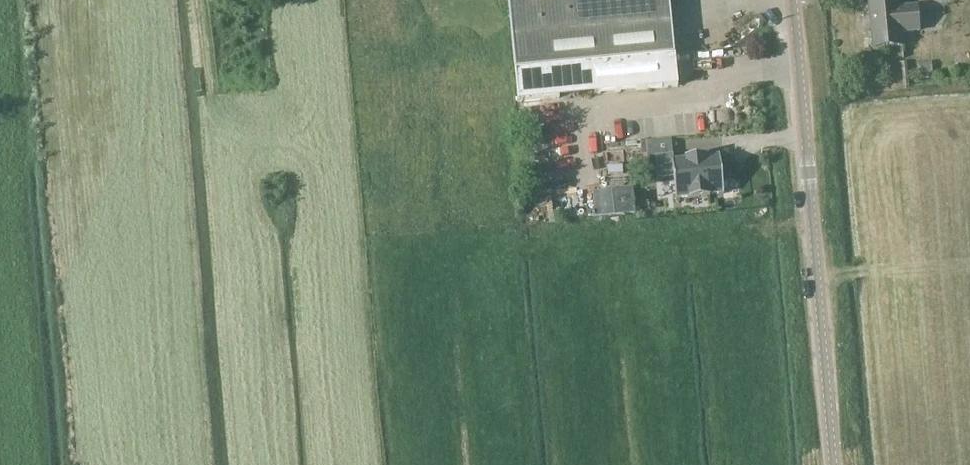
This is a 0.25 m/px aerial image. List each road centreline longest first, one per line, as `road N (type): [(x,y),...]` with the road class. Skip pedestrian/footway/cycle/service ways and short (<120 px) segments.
road 1 (unclassified): [(833,464),(793,0)]
road 2 (track): [(969,261),(817,274)]

